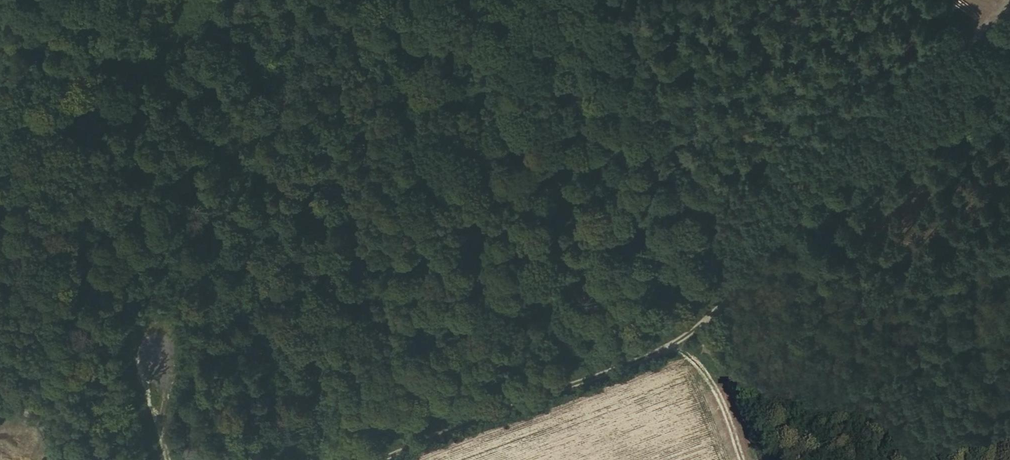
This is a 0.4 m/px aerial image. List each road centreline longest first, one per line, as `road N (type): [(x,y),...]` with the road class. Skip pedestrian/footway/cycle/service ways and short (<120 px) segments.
road 1 (track): [(1004,0),(742,287),(674,342),(373,459)]
road 2 (track): [(346,0),(488,74),(537,154),(610,228),(720,305)]
road 3 (track): [(735,293),(682,234),(681,100),(650,0)]
road 4 (track): [(185,0),(0,137)]

